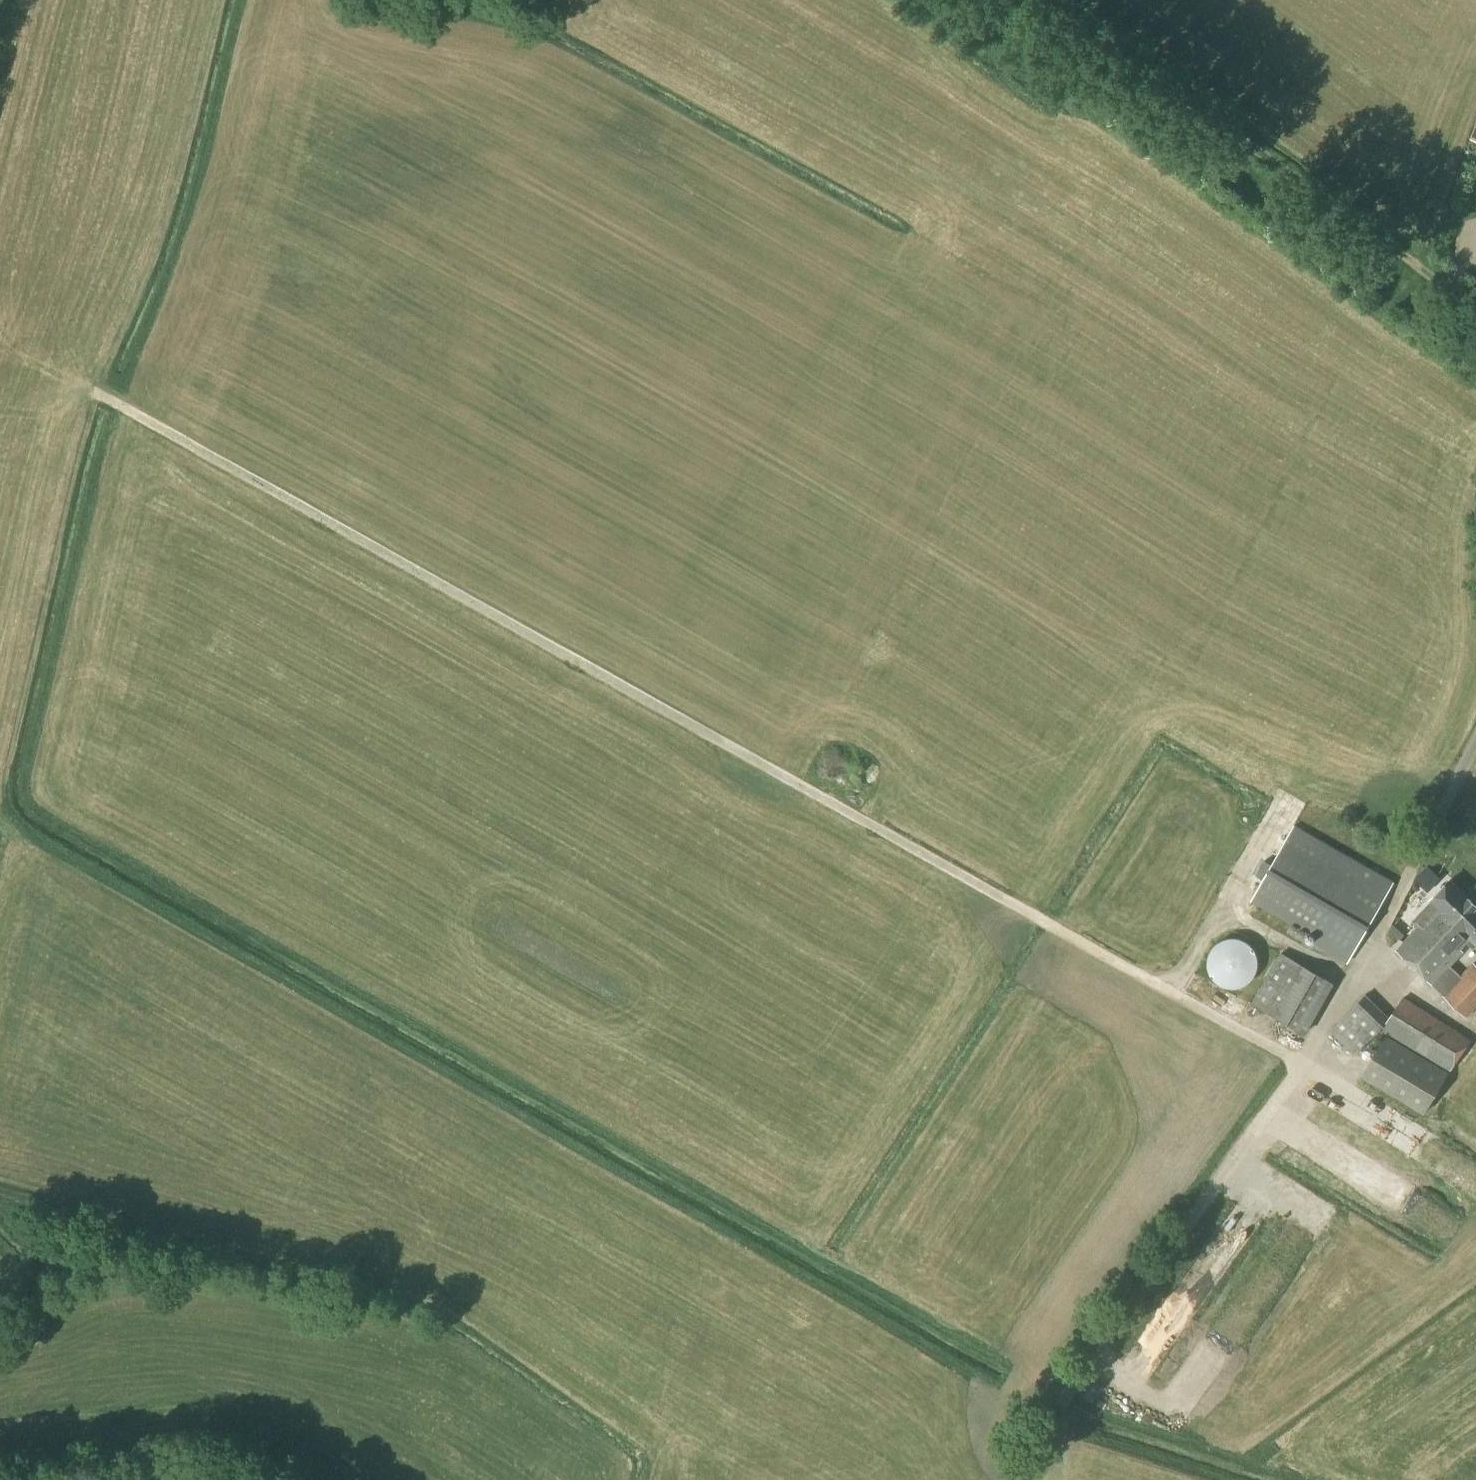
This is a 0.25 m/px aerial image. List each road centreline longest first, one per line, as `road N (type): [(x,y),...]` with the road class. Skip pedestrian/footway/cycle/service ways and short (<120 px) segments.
road 1 (track): [(1023,0),(1225,127),(1475,306)]

